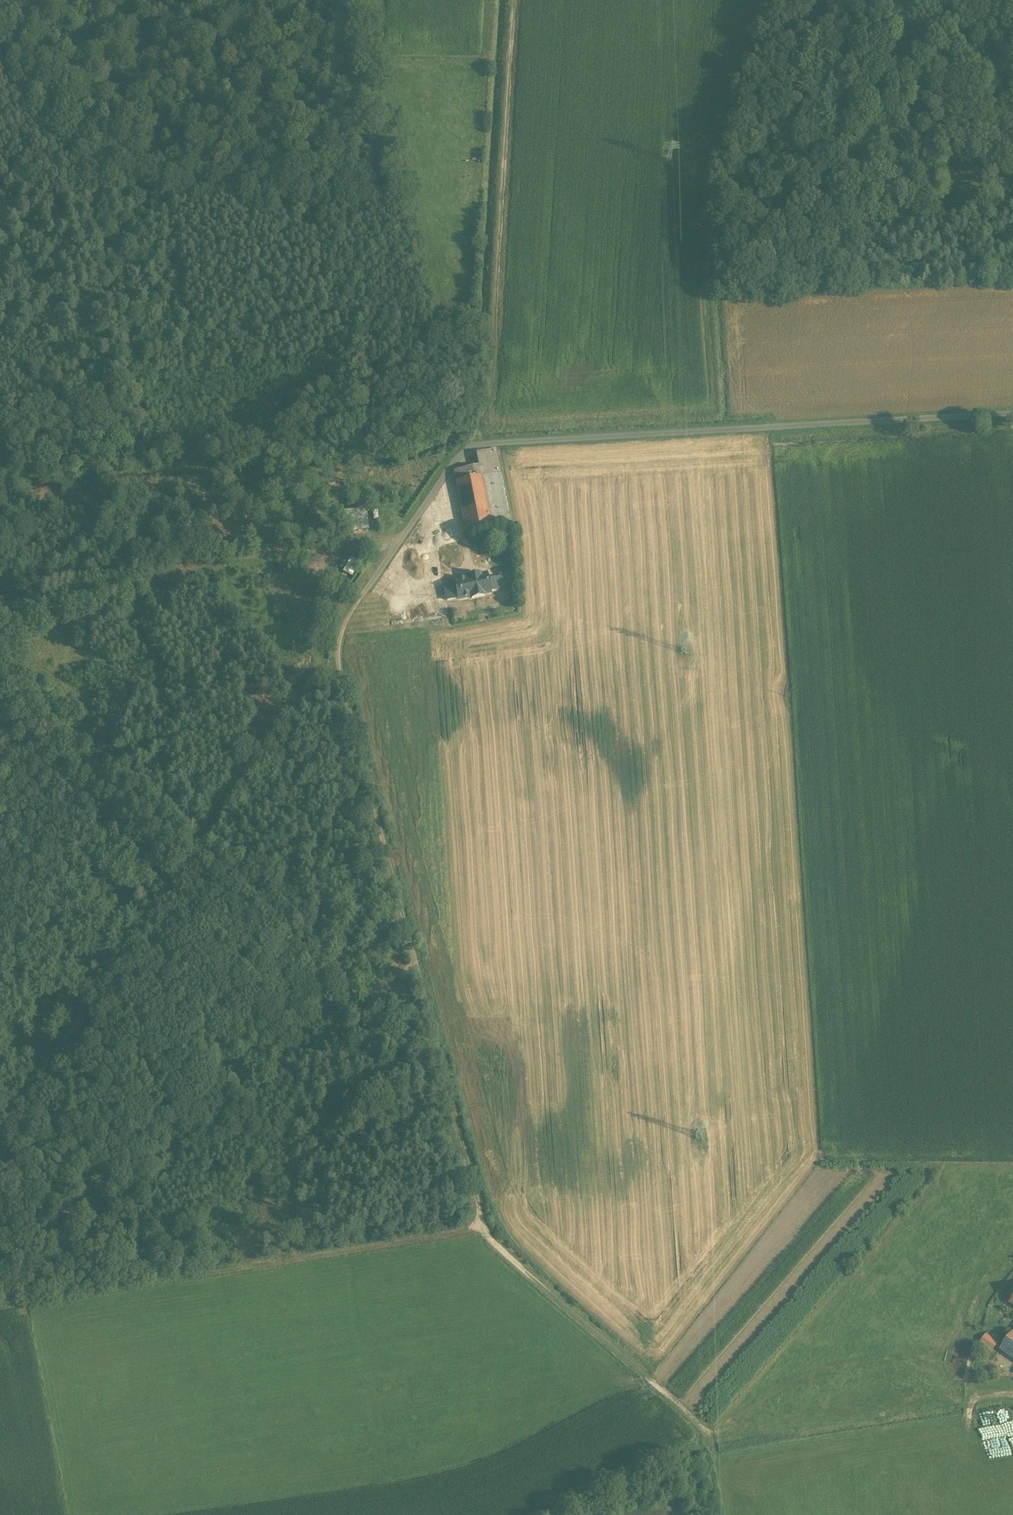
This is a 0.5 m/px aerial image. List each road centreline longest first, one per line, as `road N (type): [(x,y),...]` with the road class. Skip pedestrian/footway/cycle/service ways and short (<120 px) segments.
road 1 (track): [(388,554),(347,619),(335,655),(483,1225),(495,1246),(708,1426),(722,1463)]
road 2 (unclassified): [(1012,412),(464,446),(388,554)]
road 3 (track): [(483,1225),(0,1305)]
road 4 (track): [(515,0),(492,365),(464,446)]

